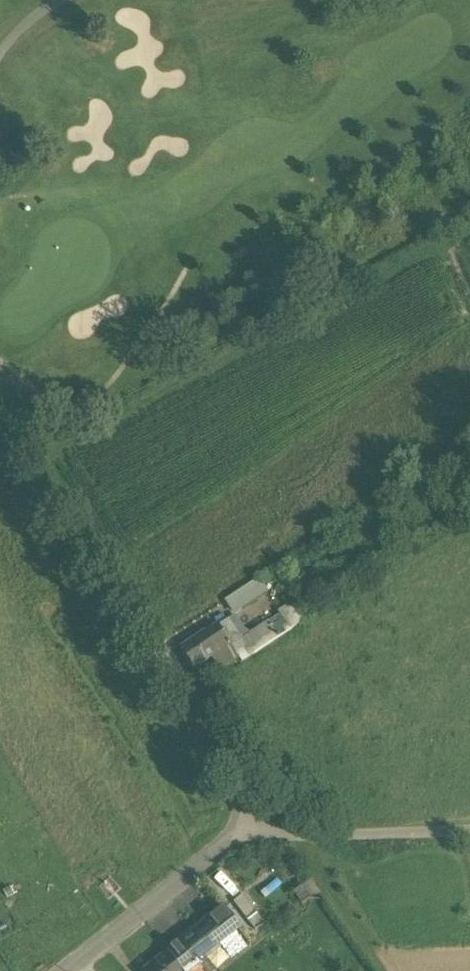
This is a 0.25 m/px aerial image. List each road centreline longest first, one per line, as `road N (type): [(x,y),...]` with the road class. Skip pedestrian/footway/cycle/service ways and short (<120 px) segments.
road 1 (track): [(0,460),(45,454),(469,229)]
road 2 (track): [(52,464),(469,245)]
road 3 (residential): [(74,970),(229,841),(256,830),(255,814),(168,663)]
road 4 (track): [(52,464),(168,663)]
road 5 (track): [(299,842),(386,970)]

